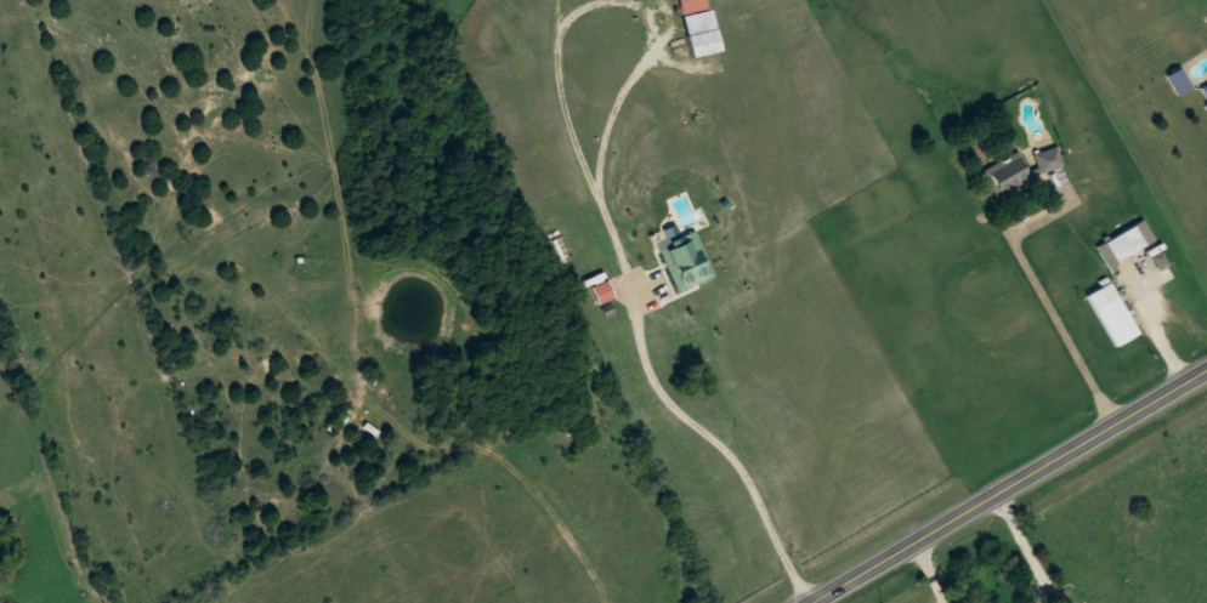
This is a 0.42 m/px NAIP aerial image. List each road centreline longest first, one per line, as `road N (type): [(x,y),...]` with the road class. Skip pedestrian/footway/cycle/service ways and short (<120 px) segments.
road 1 (tertiary): [(802,602),(1206,372)]

